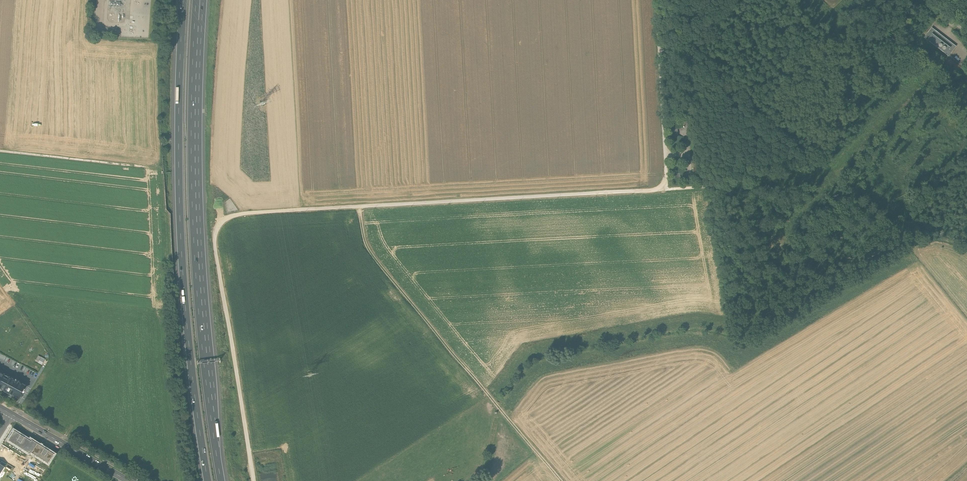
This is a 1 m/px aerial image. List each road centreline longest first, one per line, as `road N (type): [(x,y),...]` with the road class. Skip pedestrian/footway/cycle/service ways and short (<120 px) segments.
road 1 (track): [(661,188),(220,221),(214,234),(252,480)]
road 2 (motorway): [(184,0),(183,279),(208,480)]
road 3 (motorway): [(221,480),(197,228),(201,0)]
road 4 (track): [(0,150),(155,167)]
road 5 (track): [(659,50),(661,188)]
road 6 (secondary): [(13,414),(128,480)]
road 7 (track): [(661,188),(727,193),(771,236)]

